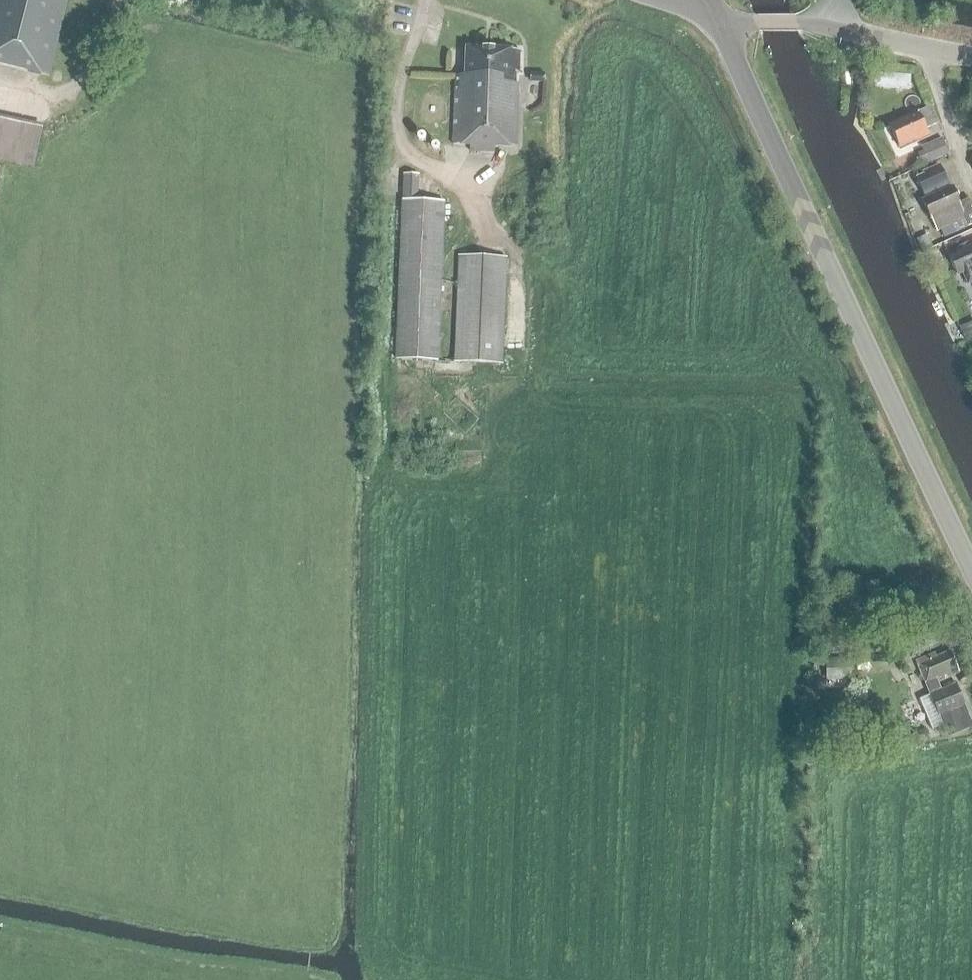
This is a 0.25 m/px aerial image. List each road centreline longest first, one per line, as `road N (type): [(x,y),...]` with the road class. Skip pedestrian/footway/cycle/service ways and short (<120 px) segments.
road 1 (secondary): [(971,572),(716,16)]
road 2 (residential): [(931,52),(935,86),(971,186)]
road 3 (tertiary): [(843,33),(716,16)]

